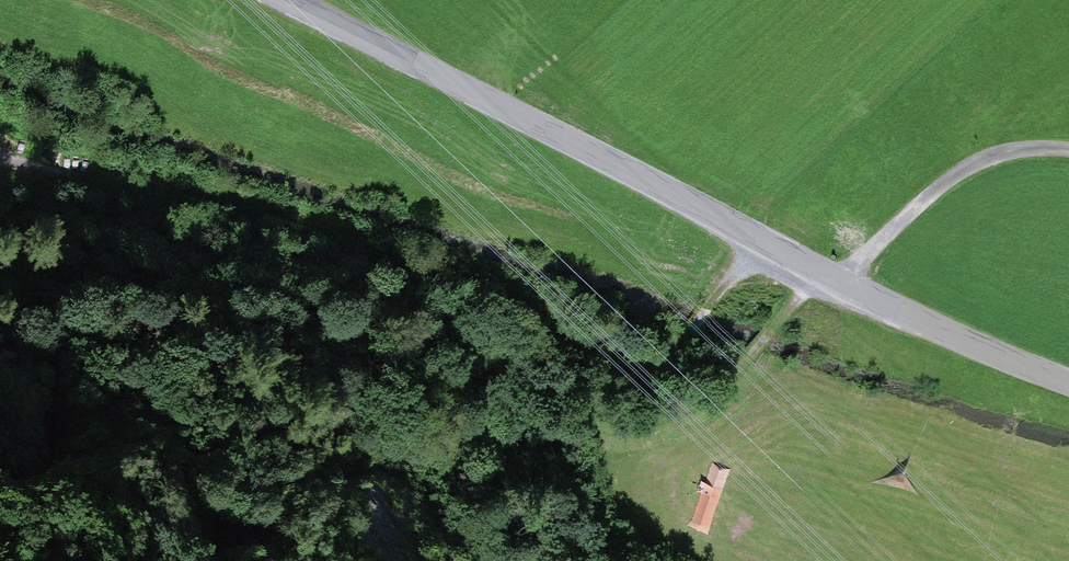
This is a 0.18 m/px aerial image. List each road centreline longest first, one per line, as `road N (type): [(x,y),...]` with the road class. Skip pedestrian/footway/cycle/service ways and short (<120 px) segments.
road 1 (track): [(0,139),(435,262),(684,357),(764,235)]
road 2 (residential): [(1068,373),(839,272),(292,0)]

